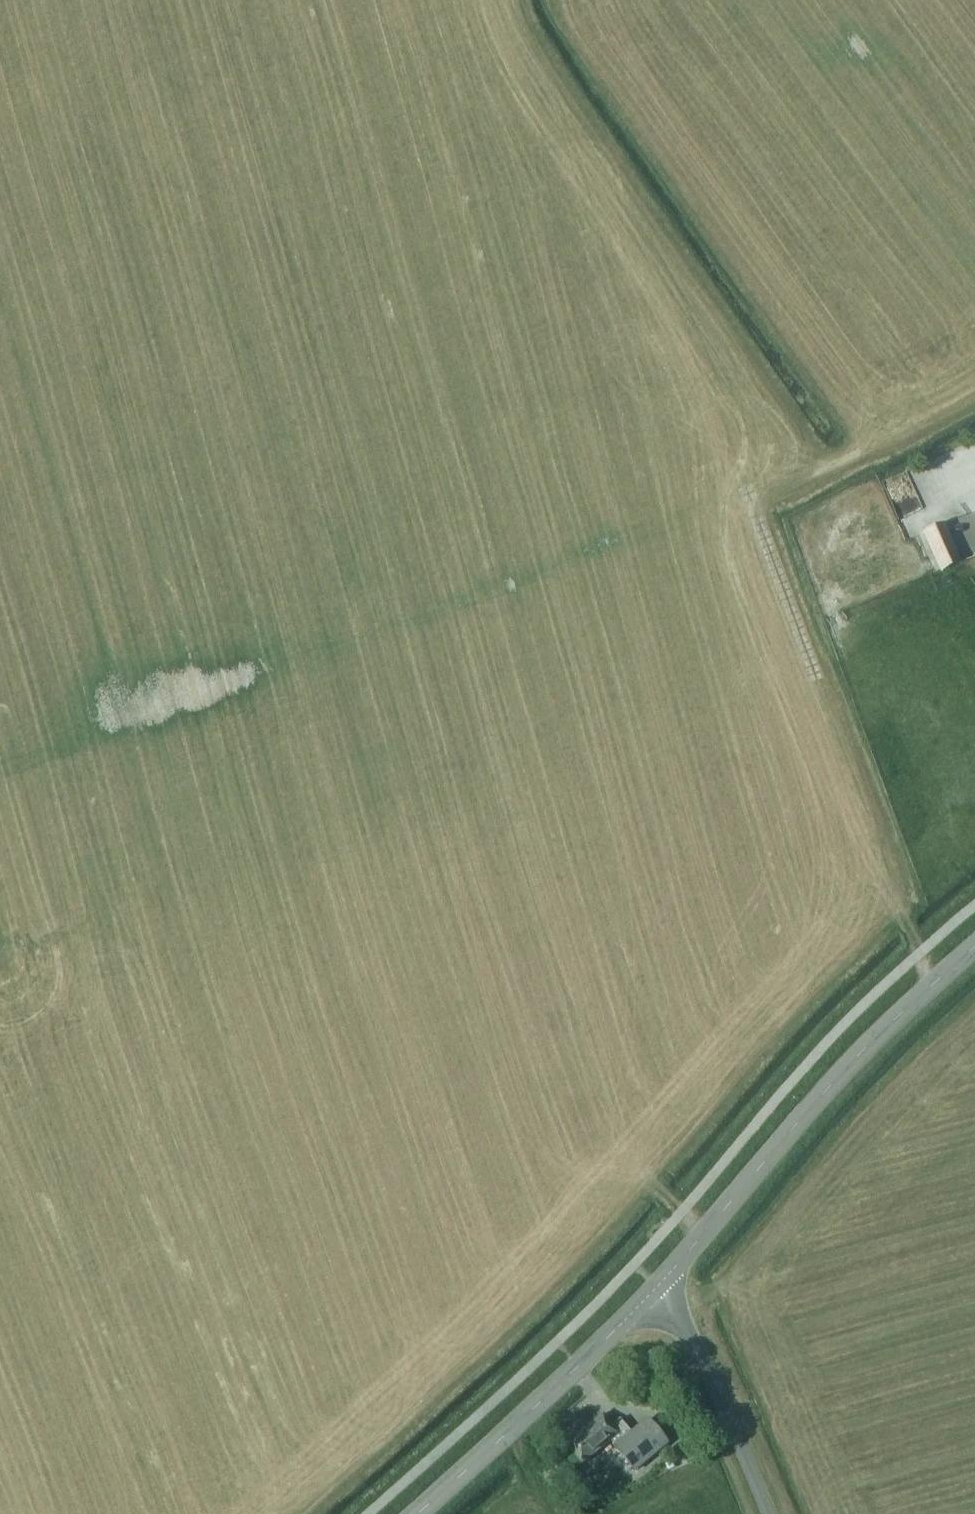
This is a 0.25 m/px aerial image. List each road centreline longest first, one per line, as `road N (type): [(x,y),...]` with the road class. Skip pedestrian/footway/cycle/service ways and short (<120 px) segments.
road 1 (secondary): [(660,1285),(860,1053),(974,947)]
road 2 (secondary): [(418,1513),(660,1285)]
road 3 (unclassified): [(770,1513),(703,1356),(660,1285)]

